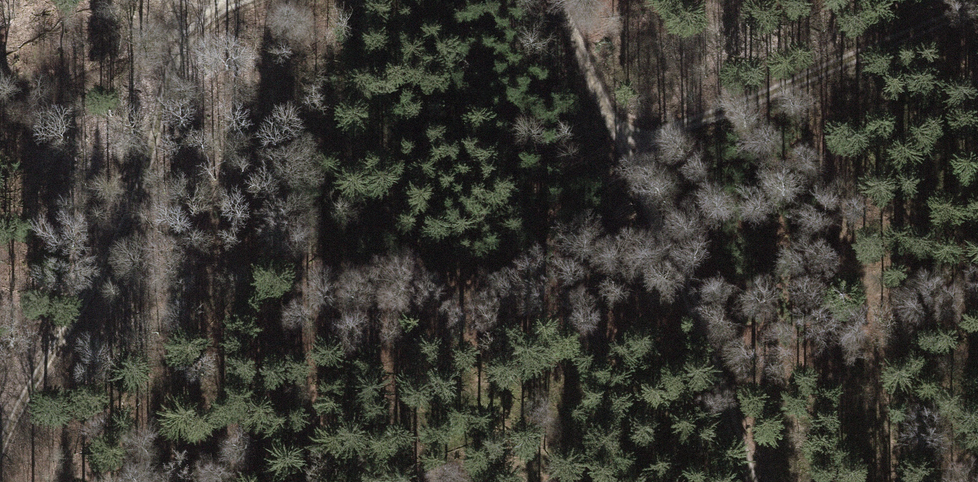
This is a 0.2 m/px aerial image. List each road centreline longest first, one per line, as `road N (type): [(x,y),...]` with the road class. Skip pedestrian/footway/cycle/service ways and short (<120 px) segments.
road 1 (track): [(183,24),(120,230),(0,448)]
road 2 (track): [(977,7),(627,152)]
road 3 (track): [(627,152),(753,481)]
road 4 (track): [(558,0),(627,152)]

